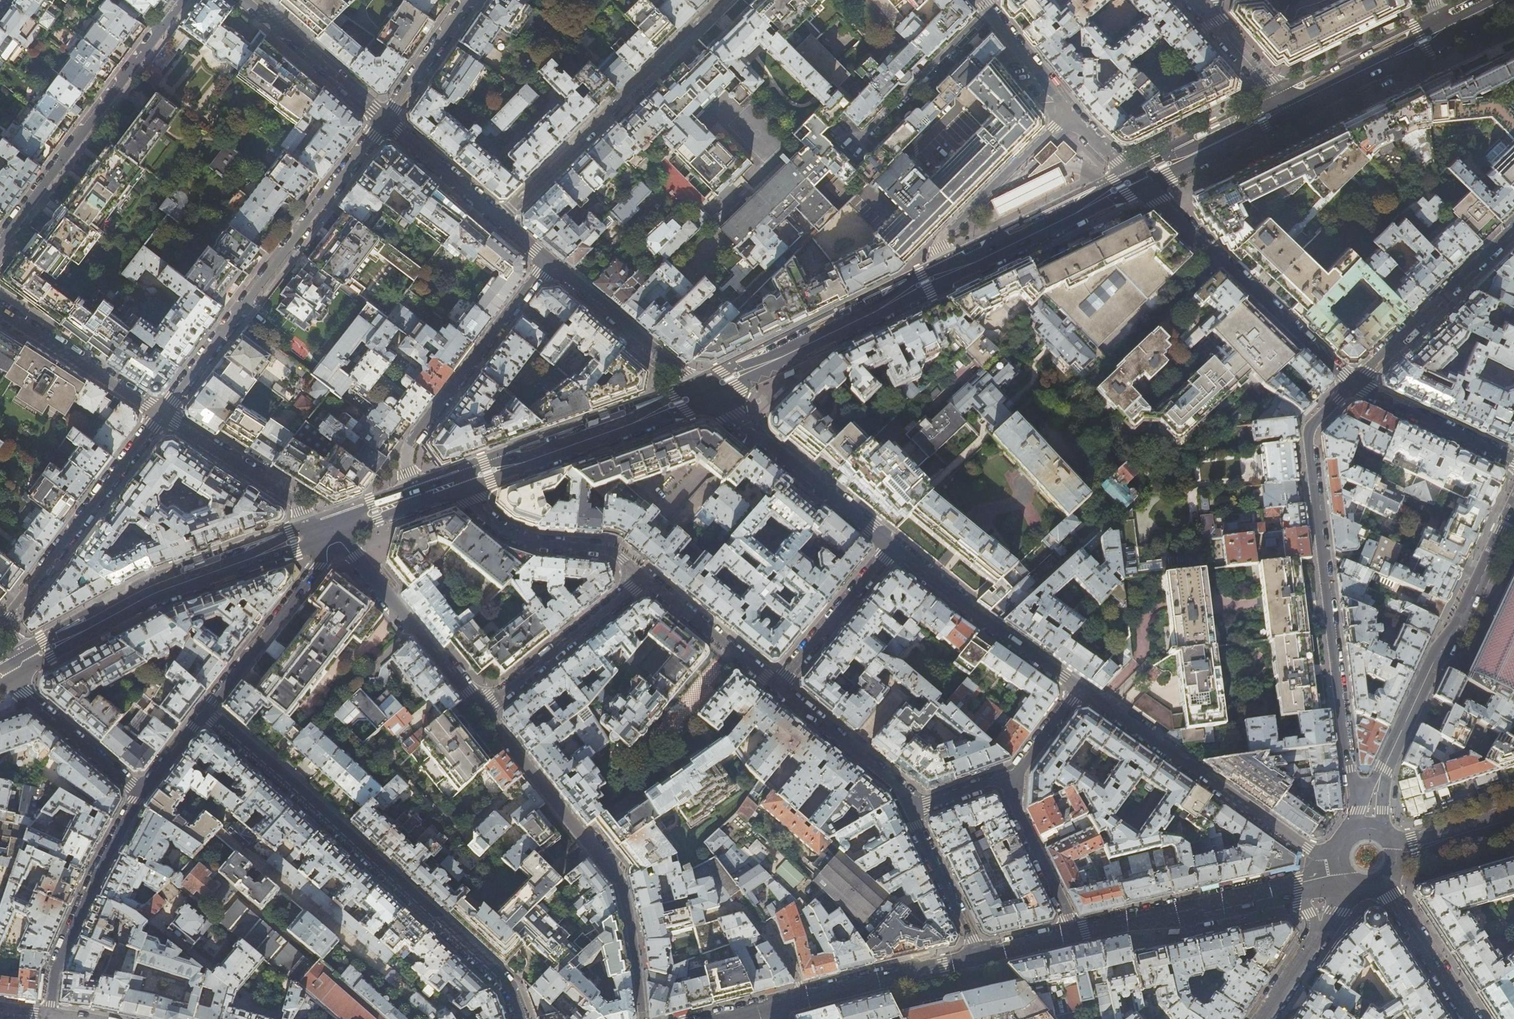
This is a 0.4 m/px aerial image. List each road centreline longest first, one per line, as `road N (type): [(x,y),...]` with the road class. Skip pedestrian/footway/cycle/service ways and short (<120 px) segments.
road 1 (residential): [(520,1018),(508,987),(205,711)]
road 2 (residential): [(1354,384),(1309,431),(1358,802)]
road 3 (residential): [(384,120),(162,412)]
road 4 (residential): [(481,709),(621,883),(642,1018)]
road 5 (secondary): [(30,659),(146,598),(322,531)]
road 6 (residential): [(0,244),(184,0)]
road 7 (residential): [(1133,182),(1354,384)]
road 8 (tertiary): [(1314,853),(1079,687)]
road 9 (residential): [(1513,513),(1383,768)]
road 10 (residential): [(413,498),(409,448),(548,262)]
road 11 (secondary): [(705,392),(949,272)]
road 12 (residential): [(162,412),(3,622)]
road 13 (secondary): [(458,483),(705,392)]
road 14 (tertiary): [(726,1018),(979,955)]
road 15 (residential): [(49,1018),(52,973),(139,792)]
road 16 (residential): [(322,531),(345,538),(481,709)]
road 17 (tertiary): [(892,545),(705,392)]
road 18 (tertiary): [(1079,687),(892,545)]
road 19 (residential): [(1513,229),(1354,384)]
road 20 (residential): [(205,711),(318,566),(322,531)]
road 21 (residential): [(458,483),(517,537),(609,549),(644,578)]
road 22 (tertiary): [(548,262),(384,120)]
road 23 (tertiary): [(1073,934),(1281,887)]
road 24 (residential): [(949,272),(941,247),(948,232),(1065,109)]
road 25 (residential): [(481,709),(644,578)]
road 26 (secondary): [(949,272),(1133,182)]
road 27 (tertiary): [(705,392),(548,262)]
road 28 (residential): [(162,412),(295,501),(322,531)]
road 29 (residential): [(0,310),(162,412)]
road 30 (residential): [(892,545),(776,688)]
road 31 (residential): [(776,688),(891,781),(908,811)]
road 32 (tertiary): [(384,120),(247,0)]
road 33 (residential): [(10,670),(23,694),(139,792)]
road 34 (residential): [(1354,384),(1513,460)]
road 35 (residential): [(1073,934),(1001,777)]
road 36 (secondary): [(1288,108),(1442,30)]
road 37 (residential): [(644,578),(776,688)]
road 38 (secondary): [(1133,182),(1288,108)]
road 39 (residential): [(1381,882),(1470,1018)]
road 40 (residential): [(908,811),(979,955)]
road 41 (residential): [(468,0),(384,120)]
road 42 (residential): [(1194,0),(1288,108)]
road 43 (residential): [(982,0),(1065,109)]
road 44 (tertiary): [(1513,820),(1395,853)]
road 45 (residential): [(1001,777),(1020,770),(1079,687)]

